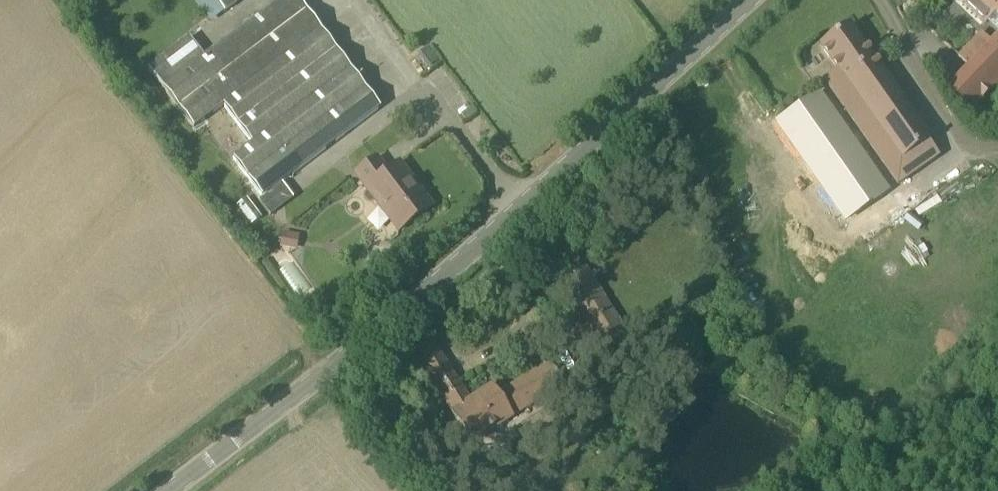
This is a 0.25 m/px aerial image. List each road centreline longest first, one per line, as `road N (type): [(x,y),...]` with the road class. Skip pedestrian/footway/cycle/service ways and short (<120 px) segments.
road 1 (tertiary): [(163,490),(376,328),(746,0)]

